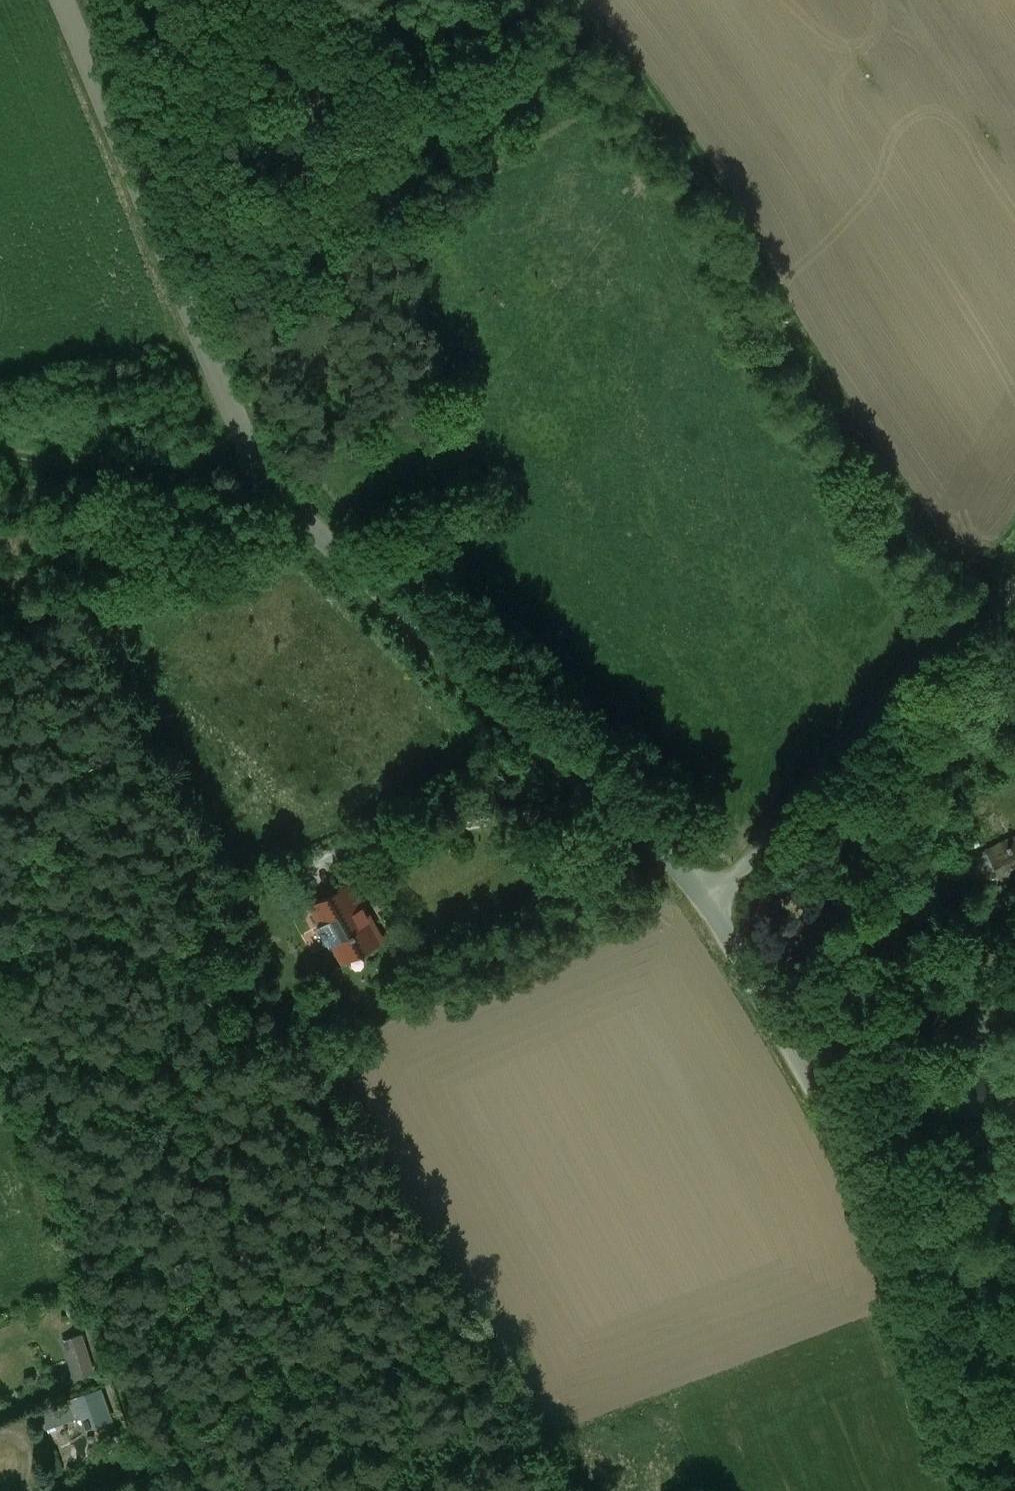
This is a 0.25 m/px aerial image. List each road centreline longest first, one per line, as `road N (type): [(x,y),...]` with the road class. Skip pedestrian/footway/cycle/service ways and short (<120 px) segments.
road 1 (unclassified): [(65,0),(271,488),(711,904)]
road 2 (unclassified): [(711,904),(850,1155),(986,1490)]
road 3 (unclassified): [(711,904),(902,687),(1014,583)]
road 4 (track): [(262,471),(187,484),(0,458)]

